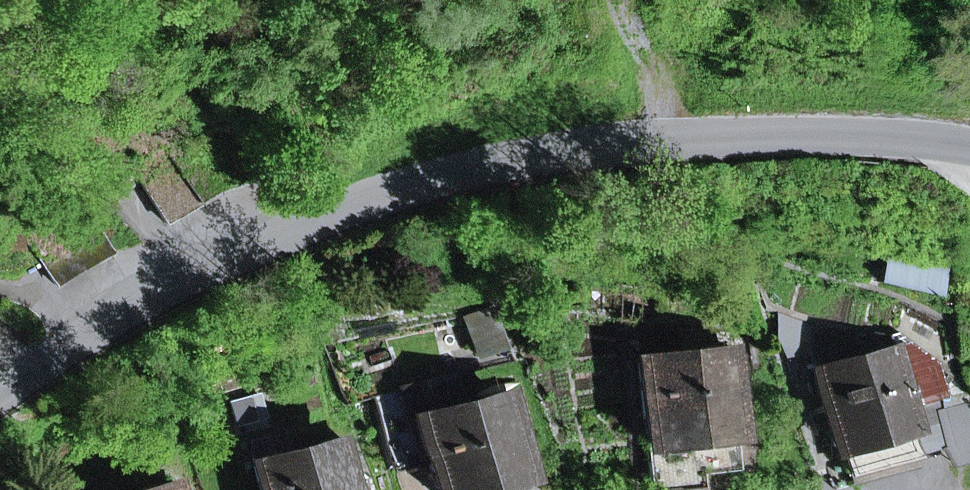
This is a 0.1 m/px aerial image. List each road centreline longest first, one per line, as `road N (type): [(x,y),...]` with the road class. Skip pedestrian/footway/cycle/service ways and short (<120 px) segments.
road 1 (tertiary): [(78,344),(209,266),(390,194),(552,156),(669,138),(811,133),(969,145)]
road 2 (track): [(669,138),(660,43),(639,0)]

